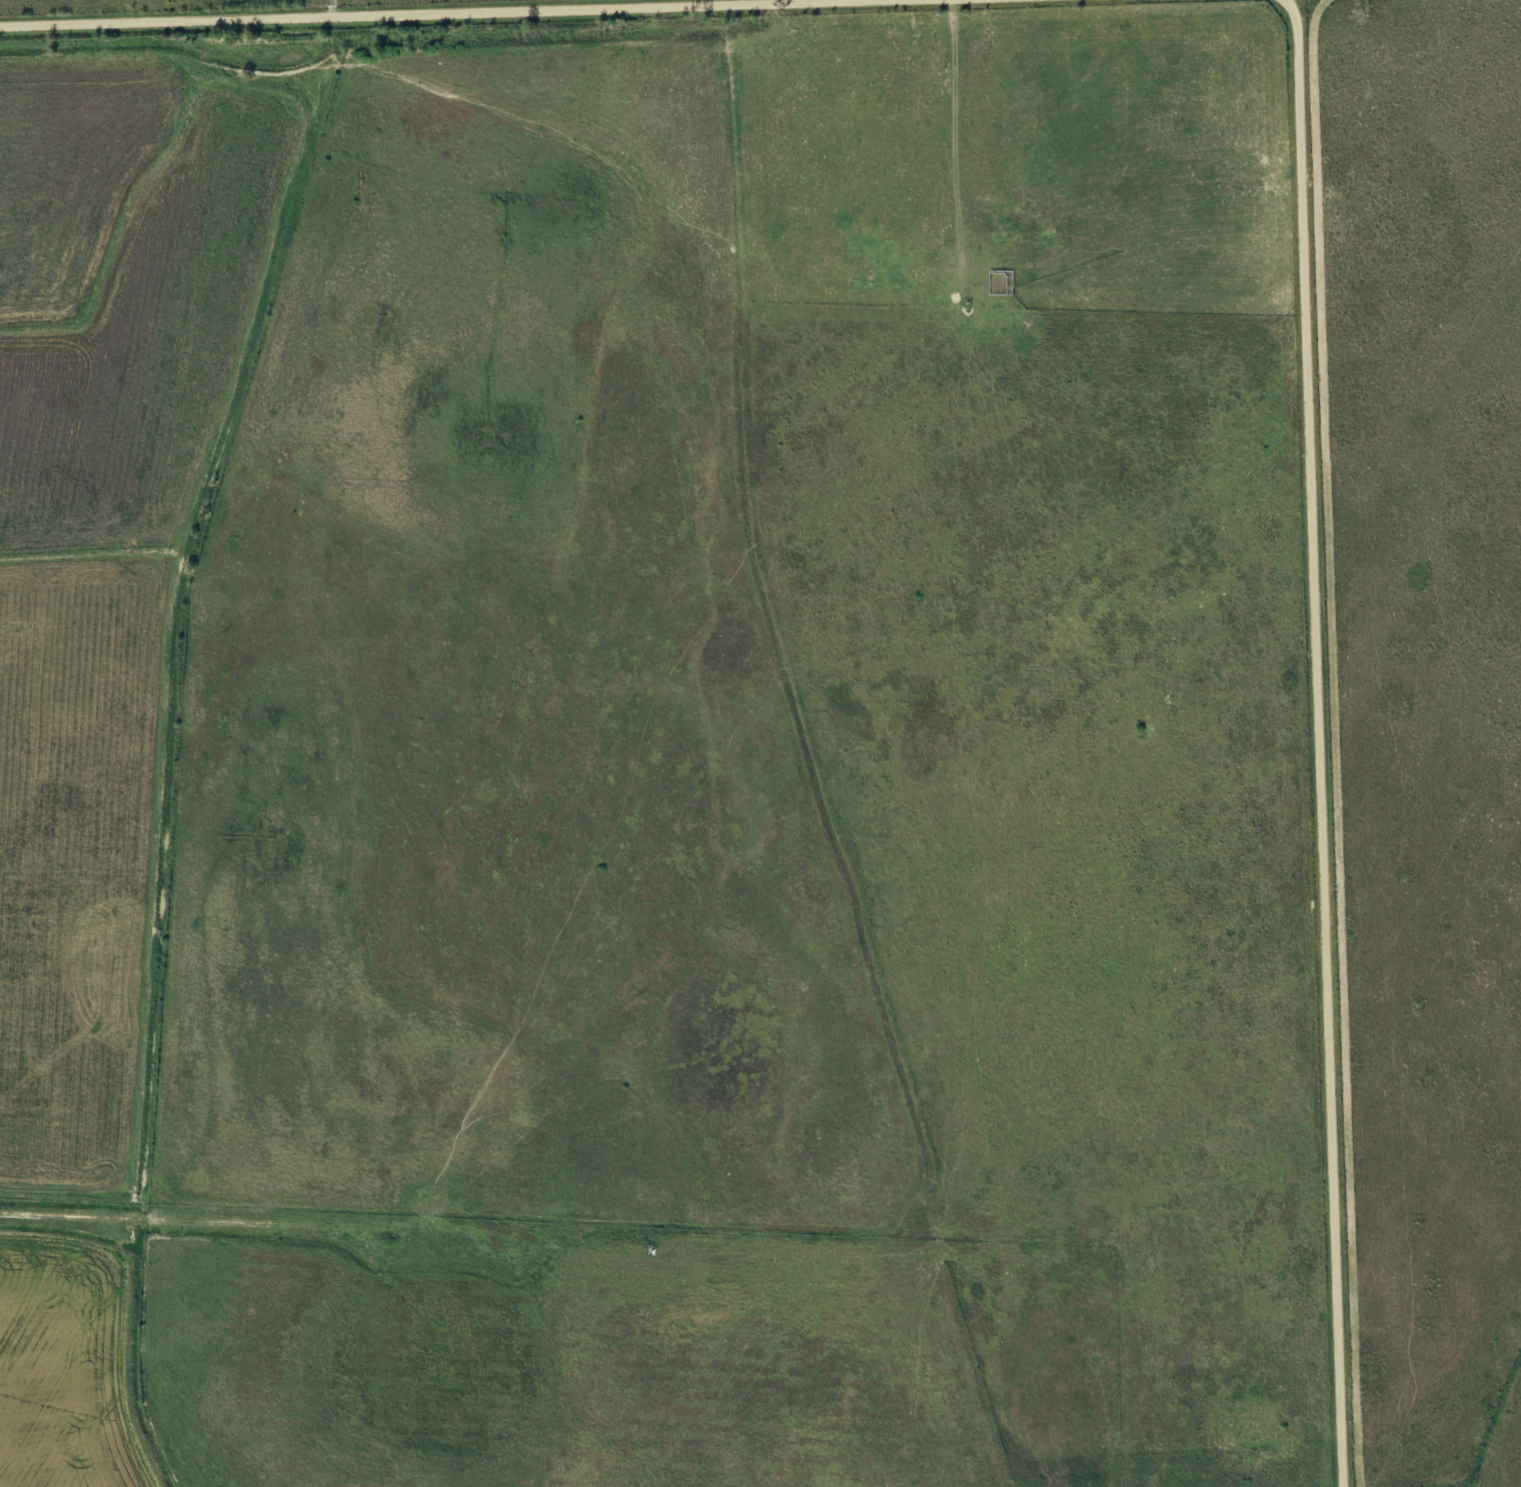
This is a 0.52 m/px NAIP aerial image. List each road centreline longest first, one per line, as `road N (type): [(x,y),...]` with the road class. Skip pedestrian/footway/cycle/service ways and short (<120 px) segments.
road 1 (residential): [(1344,1486),(1301,20),(1292,0)]
road 2 (residential): [(802,0),(0,25)]

